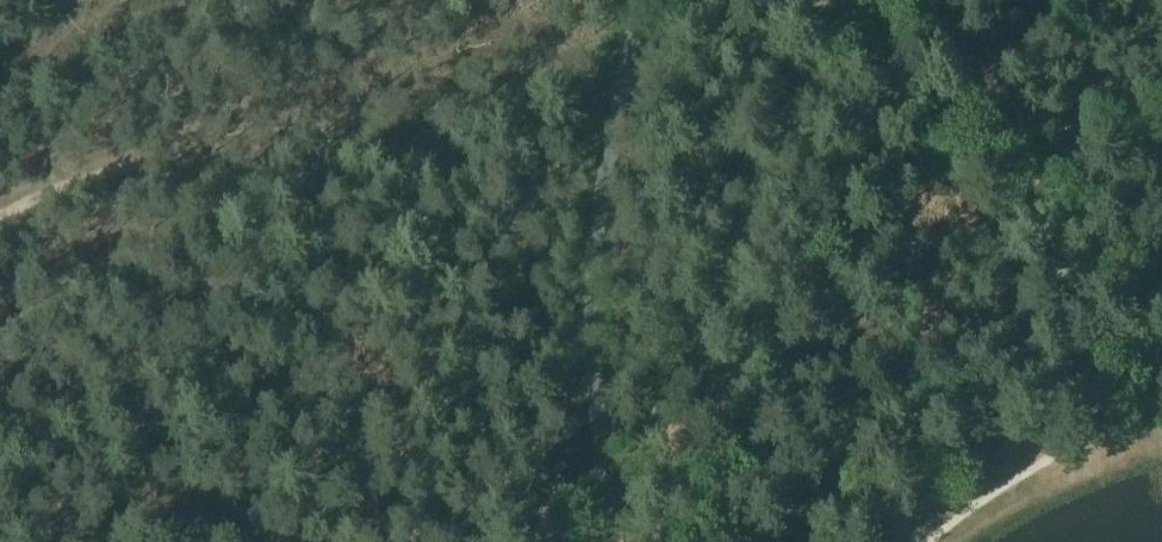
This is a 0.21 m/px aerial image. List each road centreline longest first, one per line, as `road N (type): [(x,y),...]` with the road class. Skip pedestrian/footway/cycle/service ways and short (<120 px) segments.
road 1 (track): [(0,217),(205,119),(273,102),(317,113),(368,400),(370,477),(392,541)]
road 2 (unclassified): [(618,0),(586,209),(580,371),(599,494)]
road 3 (unclassified): [(599,494),(816,56)]

